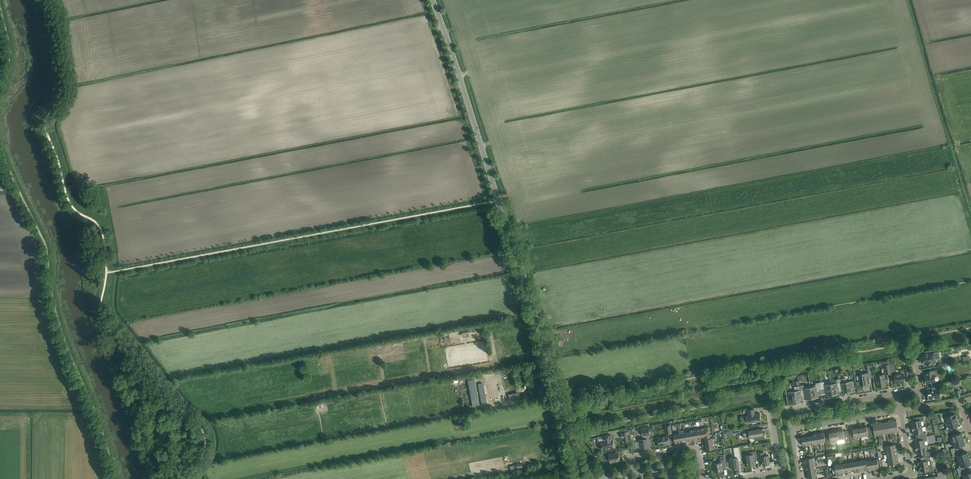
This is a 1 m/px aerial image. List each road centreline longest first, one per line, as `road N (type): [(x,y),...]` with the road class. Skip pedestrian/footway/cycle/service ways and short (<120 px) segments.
road 1 (unclassified): [(584,478),(432,0)]
road 2 (track): [(117,478),(54,307),(45,246),(0,145)]

